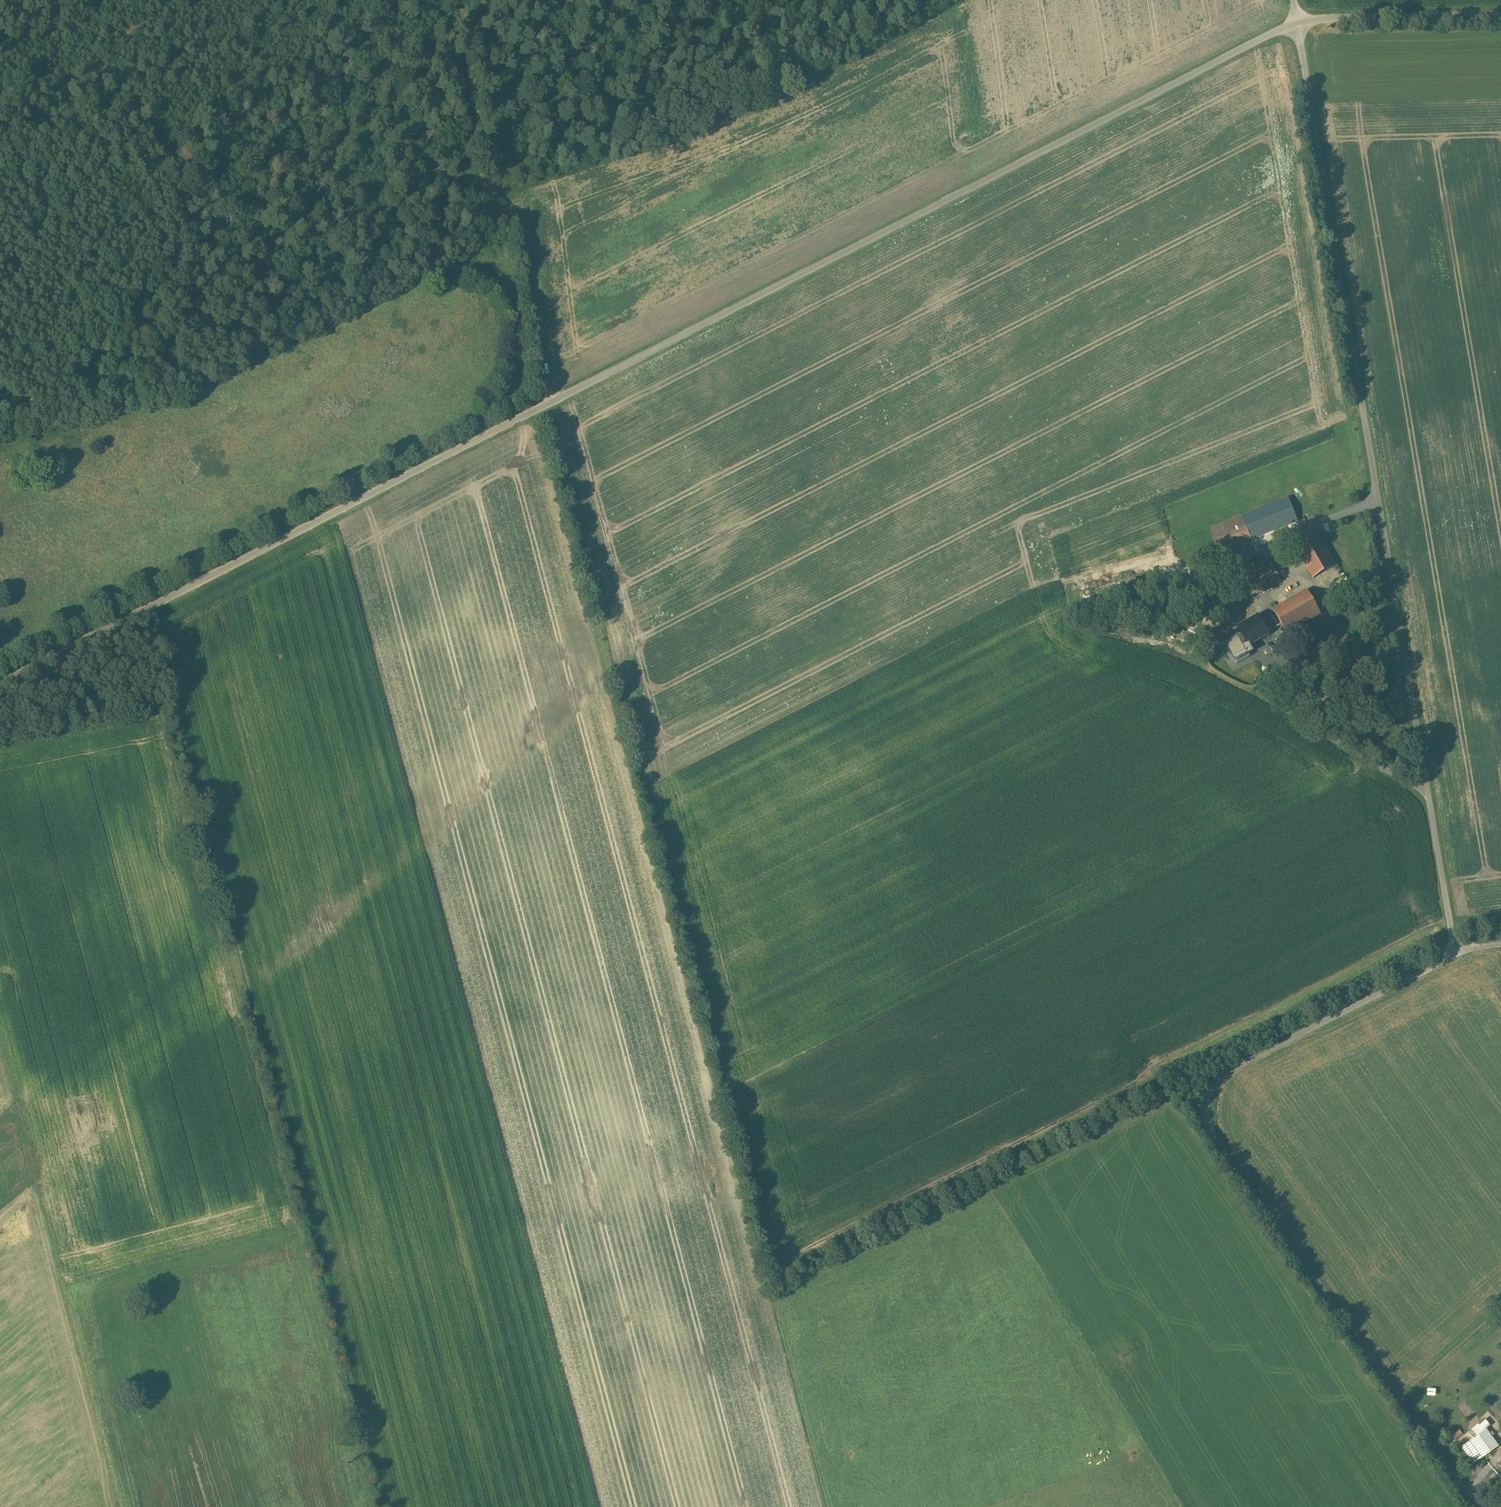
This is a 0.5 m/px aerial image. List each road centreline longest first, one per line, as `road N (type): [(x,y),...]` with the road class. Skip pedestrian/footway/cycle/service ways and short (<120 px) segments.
road 1 (unclassified): [(1299,24),(1040,148),(0,683)]
road 2 (unclassified): [(1299,24),(1451,927),(1447,958)]
road 3 (unclassified): [(1474,1506),(1230,1163),(1205,1109),(1210,1089),(1249,1059),(1447,958)]
road 4 (track): [(464,0),(481,175),(529,236),(549,400)]
road 5 (unclassified): [(1500,14),(1299,24)]

